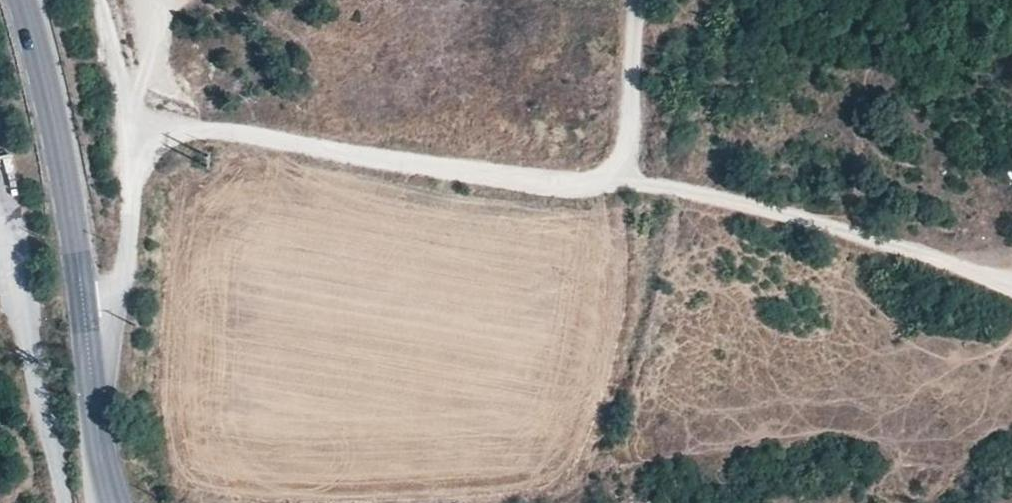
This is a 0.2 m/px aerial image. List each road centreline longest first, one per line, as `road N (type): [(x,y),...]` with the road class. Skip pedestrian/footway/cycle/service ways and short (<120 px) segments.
road 1 (unclassified): [(1011,295),(754,210),(601,183),(169,135),(147,148),(133,174),(128,272),(92,399)]
road 2 (tertiary): [(20,0),(55,124),(83,331)]
road 3 (track): [(601,183),(626,146),(642,0)]

